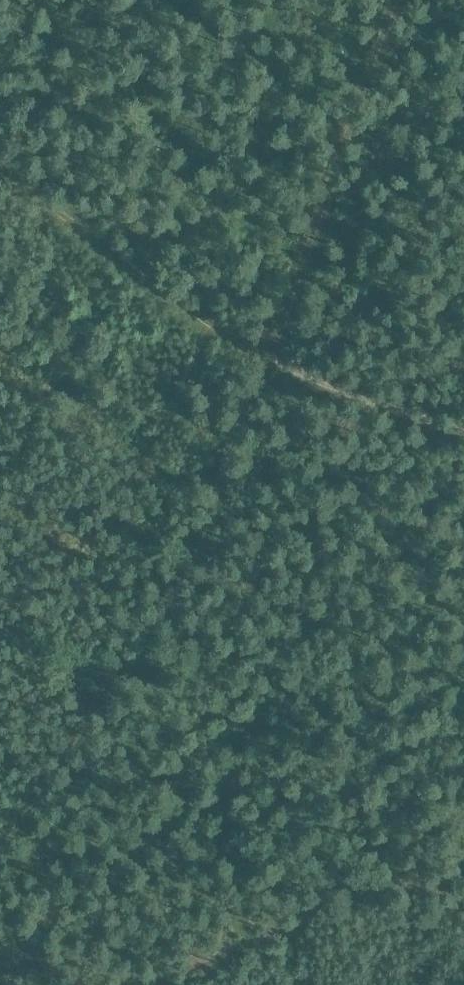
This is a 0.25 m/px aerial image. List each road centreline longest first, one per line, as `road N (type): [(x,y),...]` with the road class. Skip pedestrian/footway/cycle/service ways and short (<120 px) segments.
road 1 (track): [(0,168),(241,341),(330,385),(463,432)]
road 2 (track): [(271,357),(395,0)]

